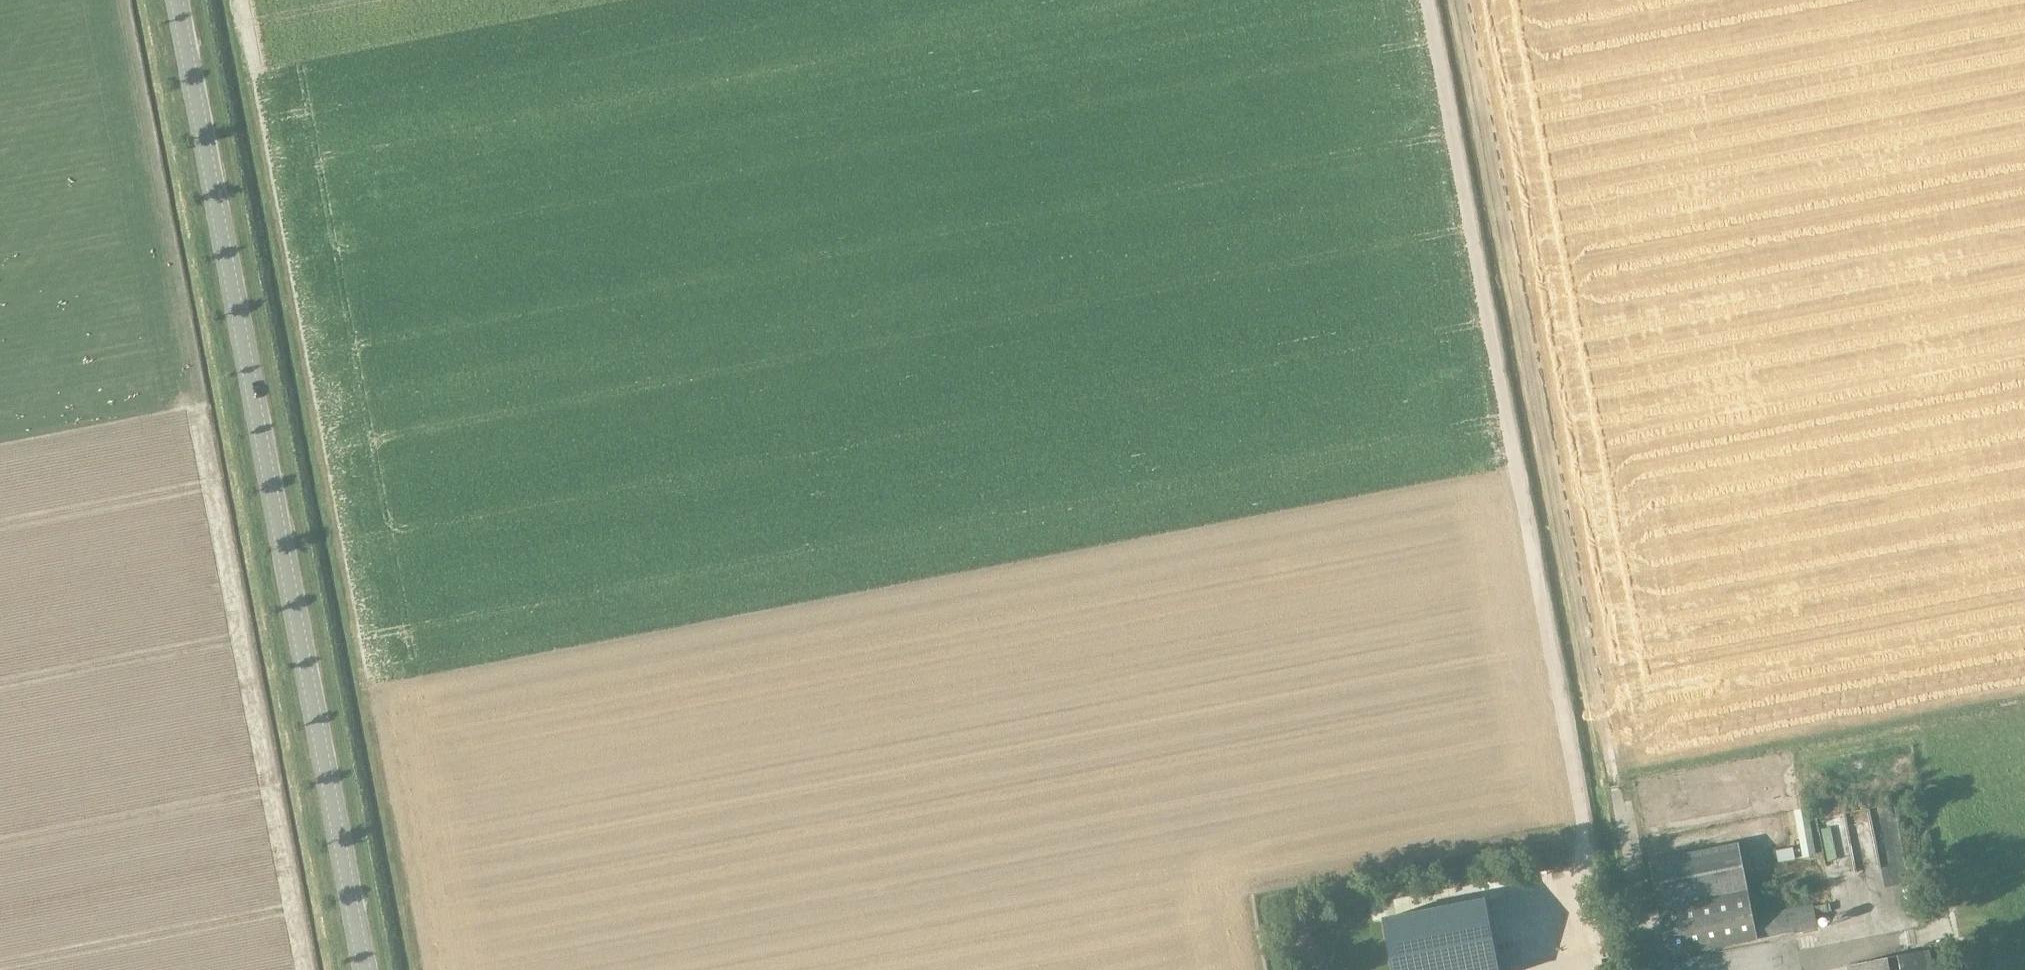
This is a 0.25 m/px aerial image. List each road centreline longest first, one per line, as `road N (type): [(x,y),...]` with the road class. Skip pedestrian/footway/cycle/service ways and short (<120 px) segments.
road 1 (tertiary): [(364,969),(177,0)]

